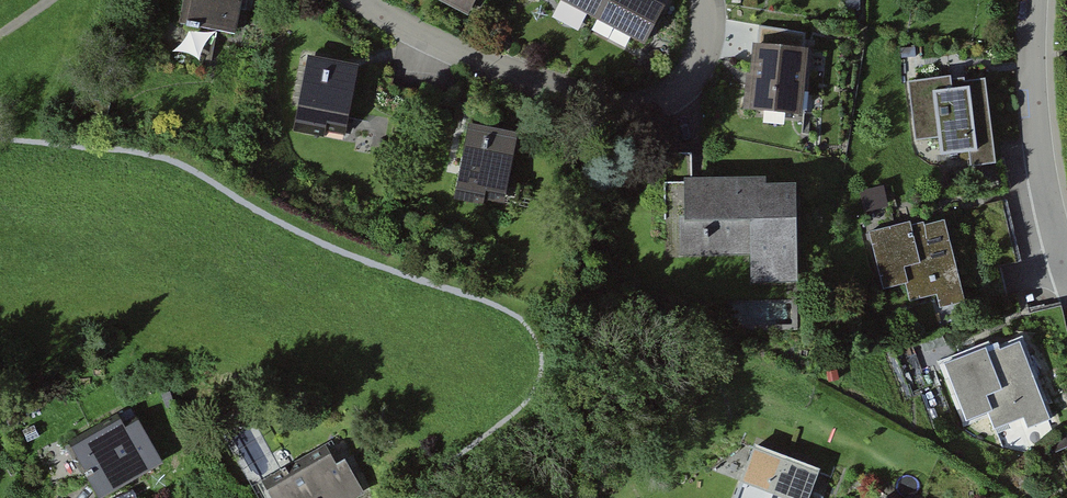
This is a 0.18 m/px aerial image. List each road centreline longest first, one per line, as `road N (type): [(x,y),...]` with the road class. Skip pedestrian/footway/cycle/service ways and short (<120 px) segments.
road 1 (residential): [(361,0),(402,28),(569,99),(617,109),(656,103),(682,87),(705,54),(705,0)]
road 2 (residential): [(1035,0),(1035,121),(1066,261)]

